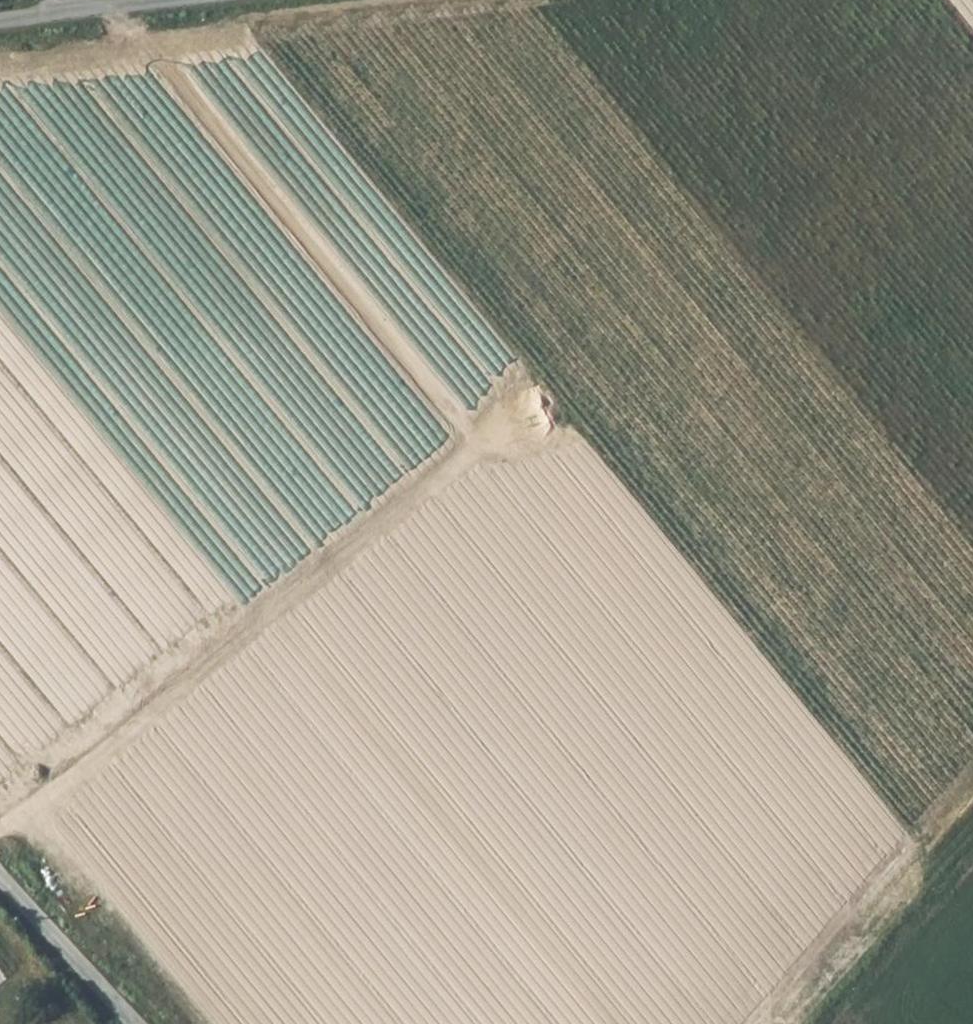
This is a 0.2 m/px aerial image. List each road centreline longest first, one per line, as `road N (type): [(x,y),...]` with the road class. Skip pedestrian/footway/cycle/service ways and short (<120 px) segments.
road 1 (unclassified): [(131,1023),(0,878)]
road 2 (unclassified): [(0,21),(166,0)]

